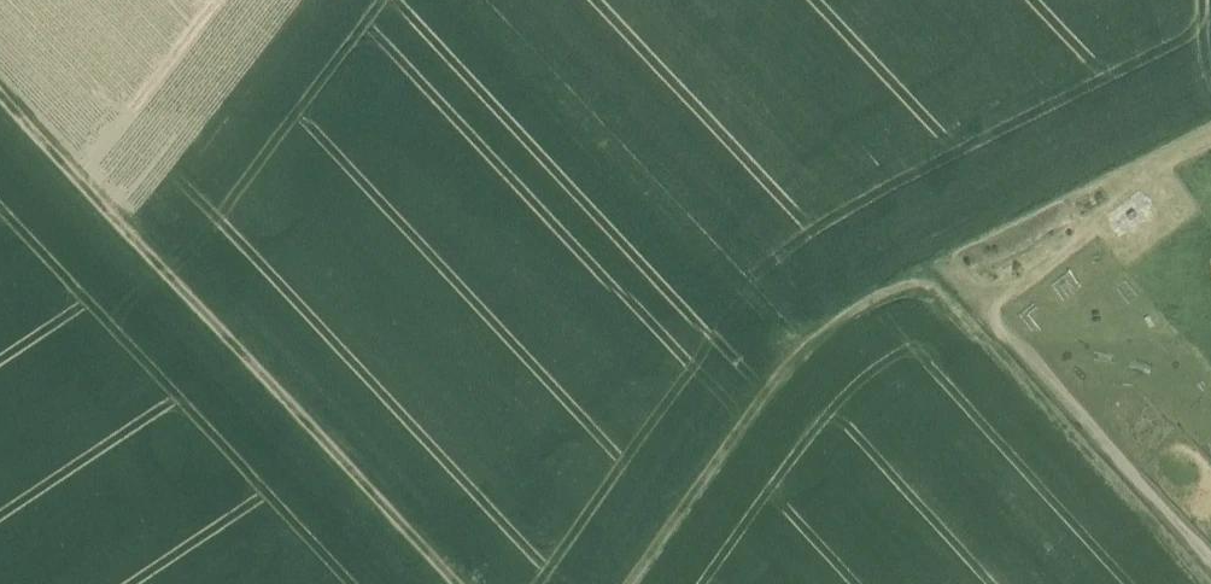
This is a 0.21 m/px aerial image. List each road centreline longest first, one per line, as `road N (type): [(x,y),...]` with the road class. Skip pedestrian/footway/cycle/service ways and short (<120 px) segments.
road 1 (track): [(631,583),(807,336),(907,280),(947,293),(1206,583)]
road 2 (track): [(0,99),(456,583)]

